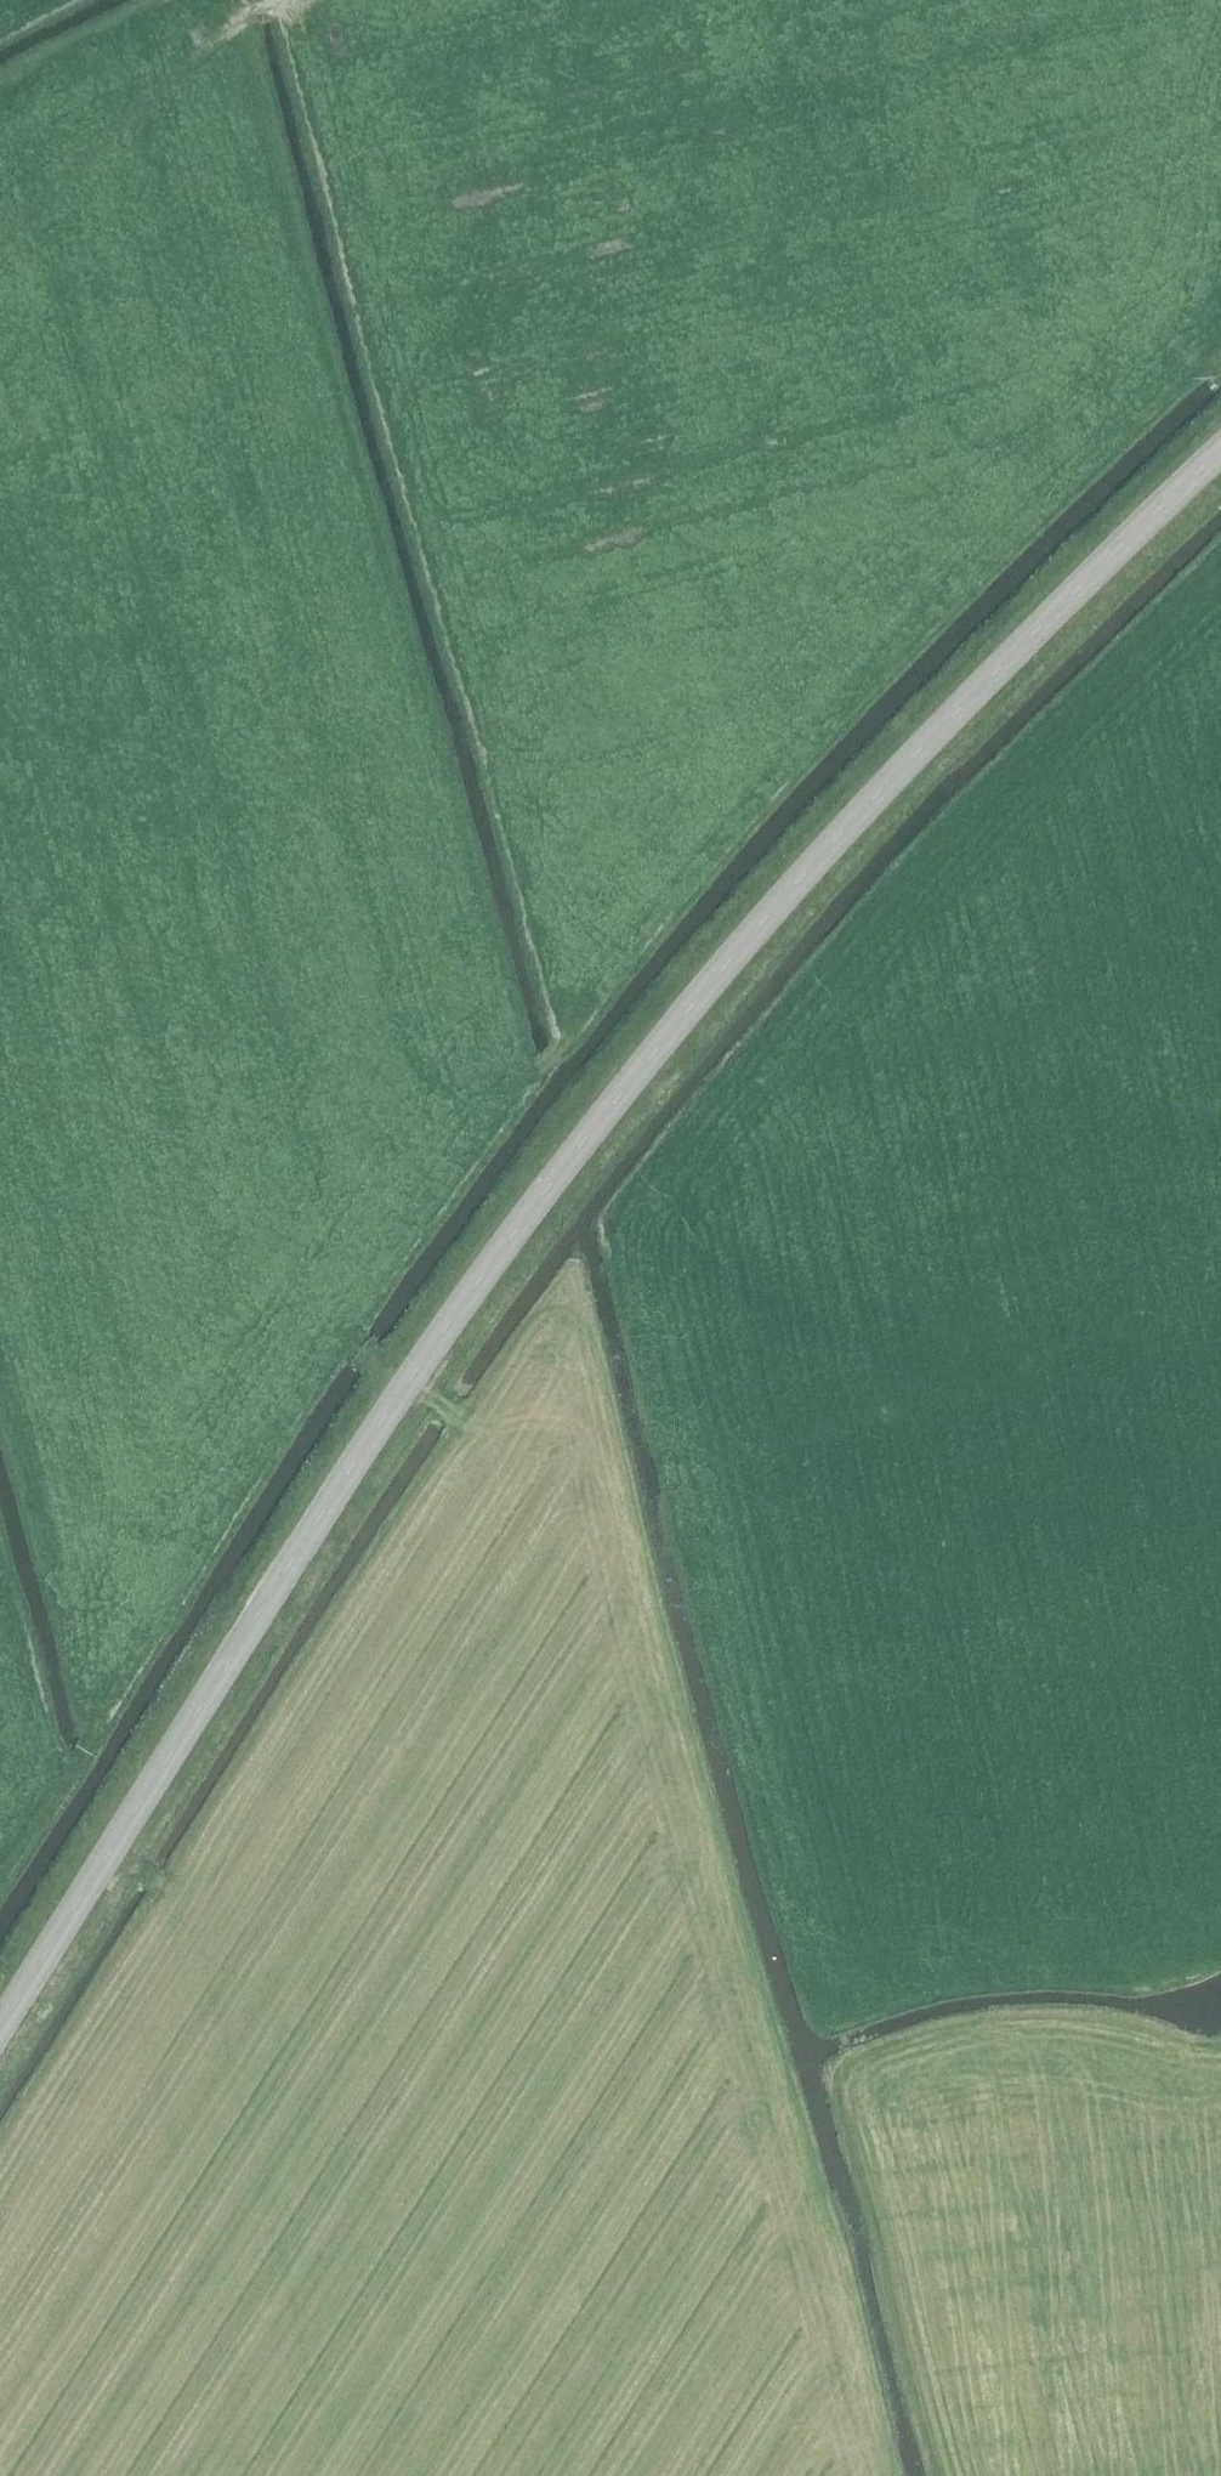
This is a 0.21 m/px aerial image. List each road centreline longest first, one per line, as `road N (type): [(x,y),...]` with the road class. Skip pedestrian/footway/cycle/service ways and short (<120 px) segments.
road 1 (tertiary): [(0,2035),(613,1092),(866,805),(1220,452)]

